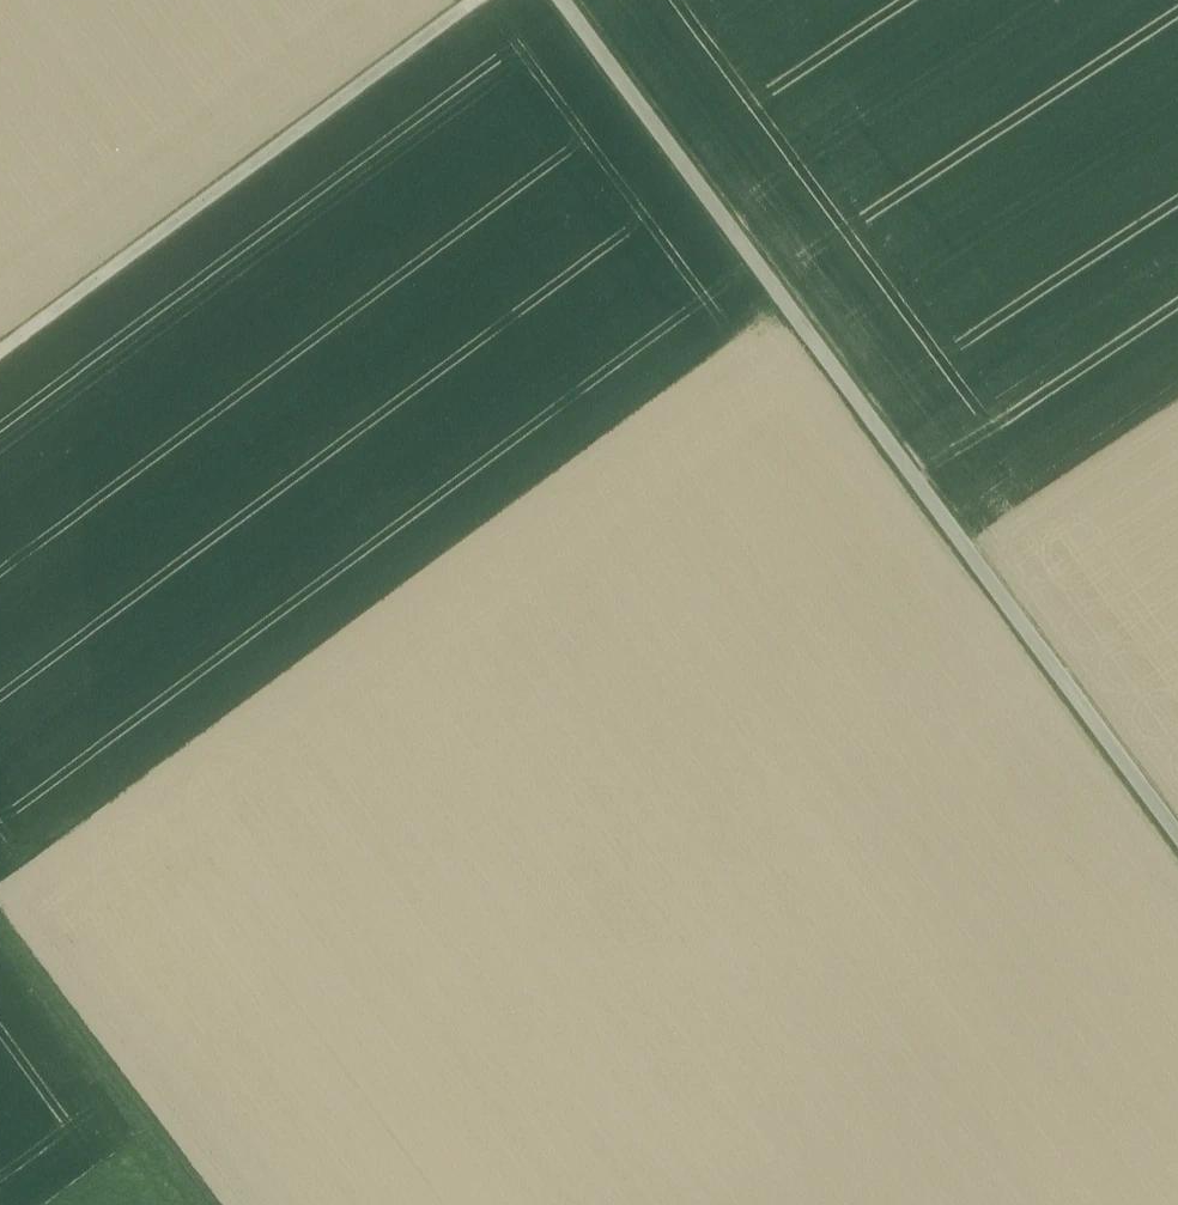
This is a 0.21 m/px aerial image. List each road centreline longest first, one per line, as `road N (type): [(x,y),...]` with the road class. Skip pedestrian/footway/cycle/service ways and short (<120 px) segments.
road 1 (unclassified): [(1177,830),(559,0)]
road 2 (track): [(0,350),(475,0)]

